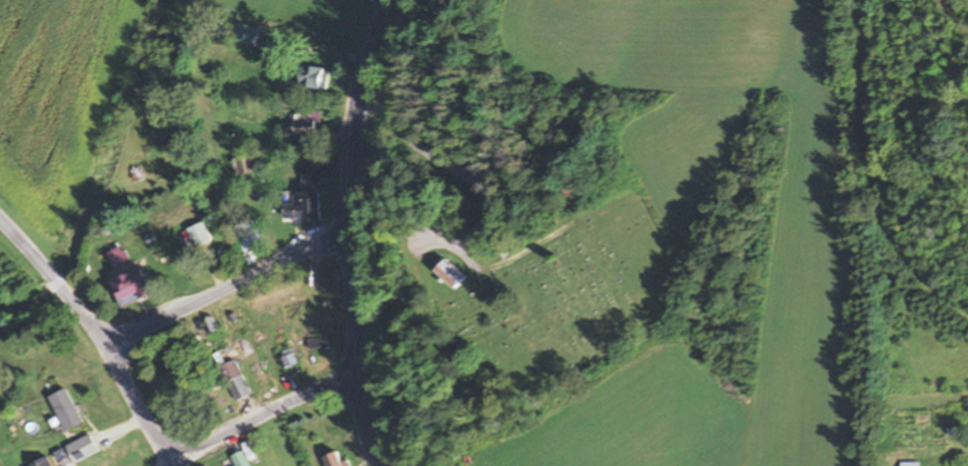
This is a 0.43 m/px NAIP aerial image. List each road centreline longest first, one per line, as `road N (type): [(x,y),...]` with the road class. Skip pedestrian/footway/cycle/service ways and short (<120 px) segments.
road 1 (secondary): [(386,465),(368,412),(349,169),(362,73),(385,0)]
road 2 (residential): [(103,354),(350,234)]
road 3 (residential): [(364,379),(165,465)]
road 4 (residential): [(103,354),(57,284),(0,223)]
road 5 (residential): [(167,465),(103,354)]

